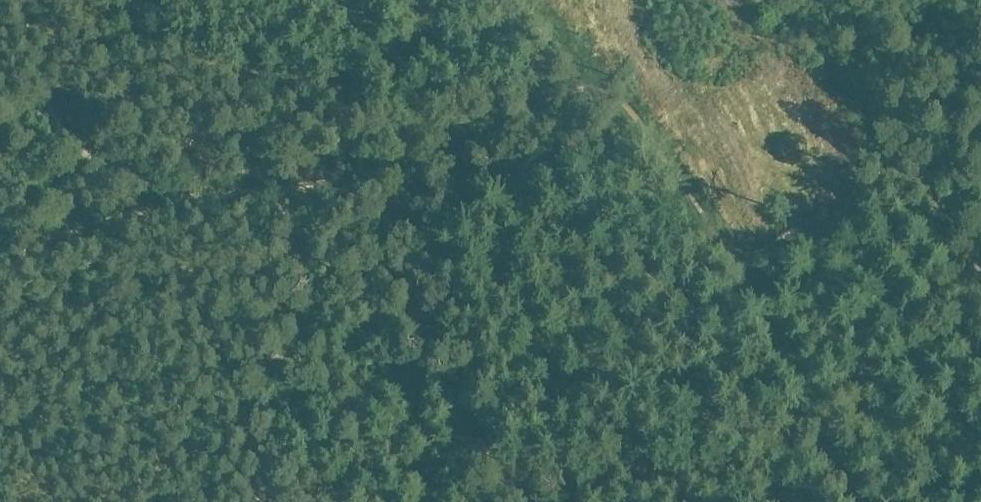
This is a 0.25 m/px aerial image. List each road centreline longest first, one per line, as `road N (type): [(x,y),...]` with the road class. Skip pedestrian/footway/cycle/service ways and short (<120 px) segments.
road 1 (track): [(980,275),(940,220),(737,226),(617,87)]

